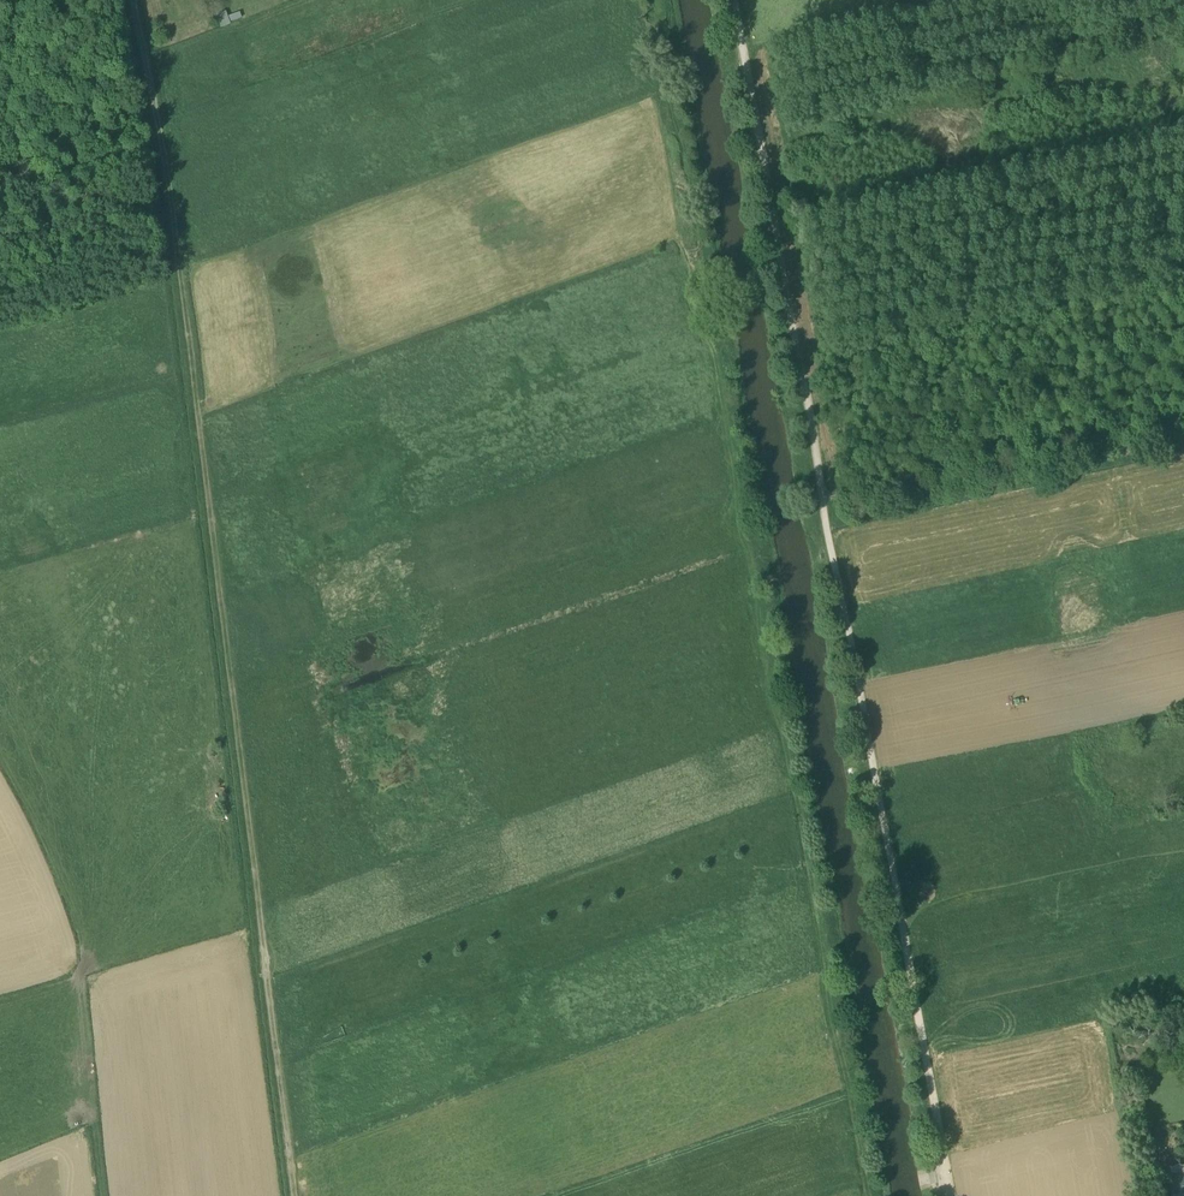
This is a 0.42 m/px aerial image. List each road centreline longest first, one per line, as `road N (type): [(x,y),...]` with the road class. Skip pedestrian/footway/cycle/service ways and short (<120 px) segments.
road 1 (track): [(953,1195),(737,0)]
road 2 (track): [(135,0),(168,153),(296,1195)]

